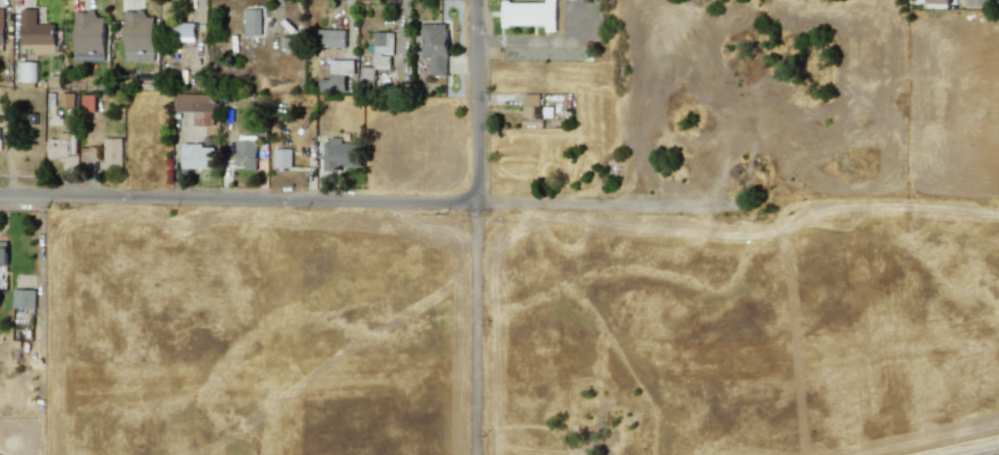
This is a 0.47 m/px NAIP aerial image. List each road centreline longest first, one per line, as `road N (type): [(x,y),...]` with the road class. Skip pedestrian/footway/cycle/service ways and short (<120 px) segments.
road 1 (residential): [(0,196),(730,207)]
road 2 (residential): [(482,454),(478,0)]

